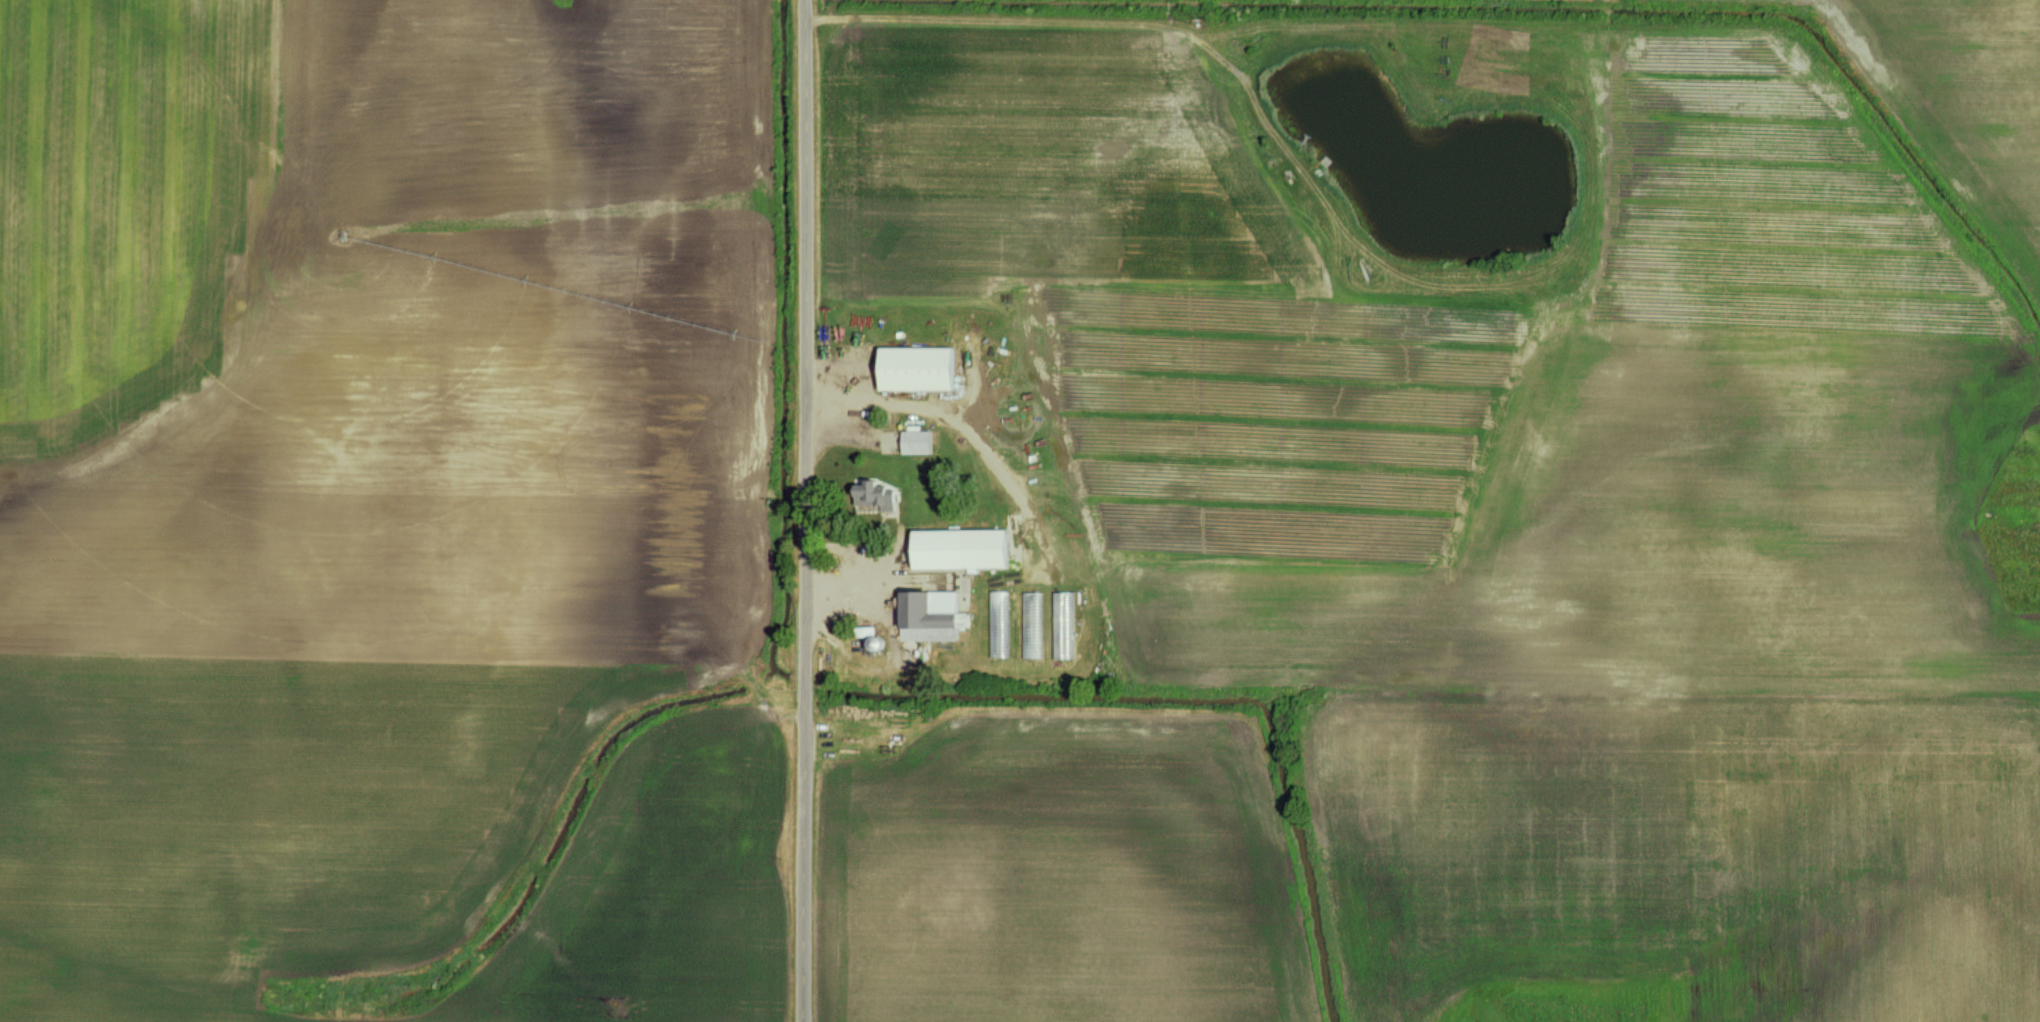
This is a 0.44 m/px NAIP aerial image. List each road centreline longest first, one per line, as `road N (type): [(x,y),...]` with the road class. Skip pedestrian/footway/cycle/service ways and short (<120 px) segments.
road 1 (residential): [(805,1021),(803,0)]

